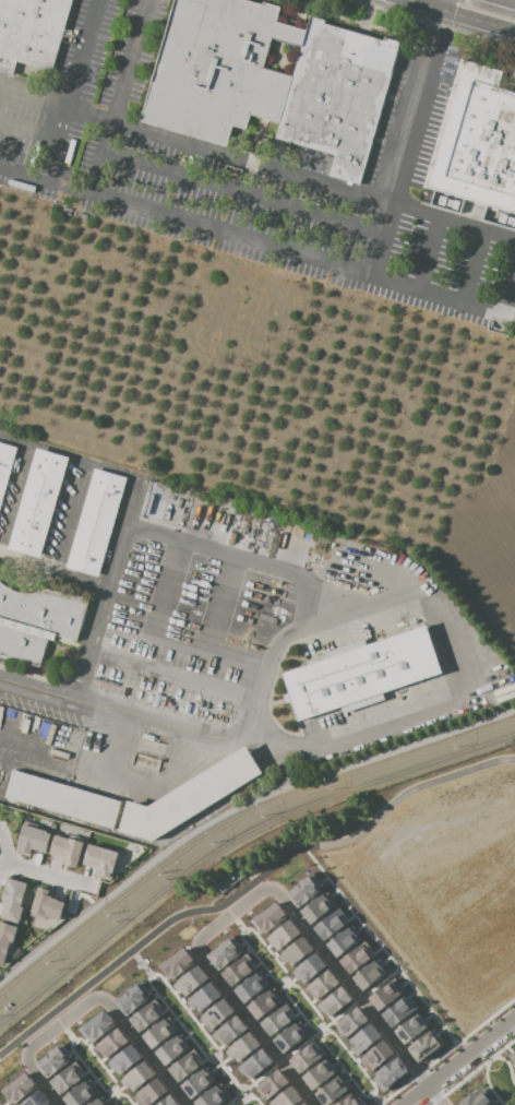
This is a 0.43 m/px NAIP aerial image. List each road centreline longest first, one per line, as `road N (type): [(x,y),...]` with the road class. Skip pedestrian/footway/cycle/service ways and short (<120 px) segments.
road 1 (residential): [(400,1104),(514,1015)]

